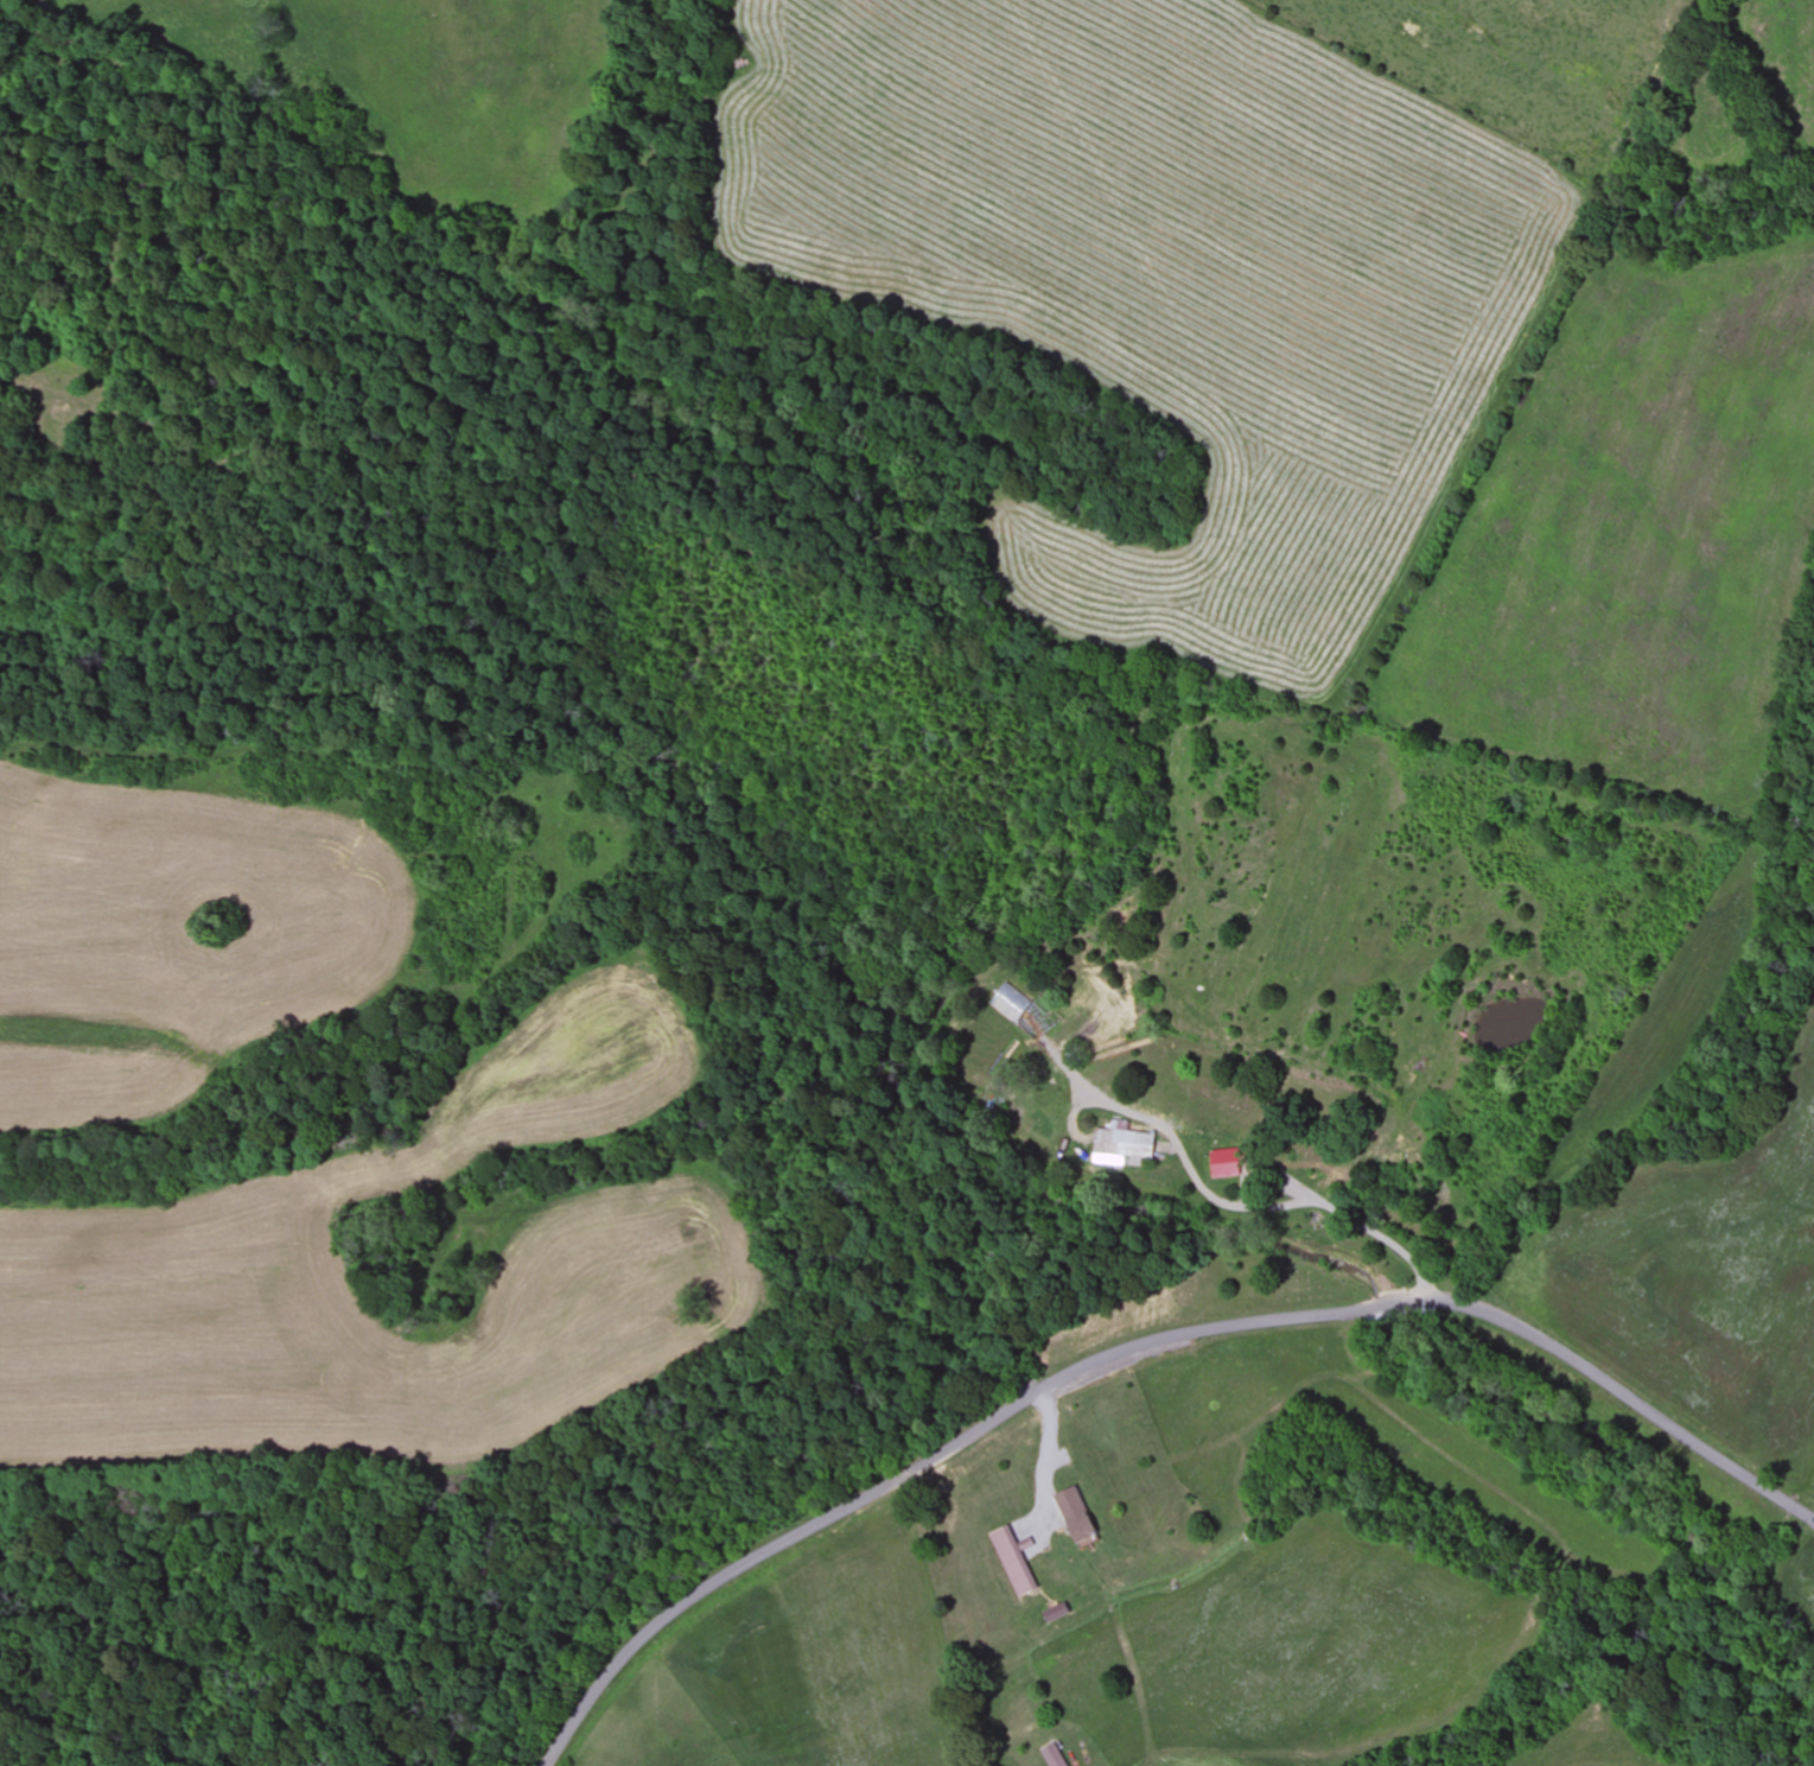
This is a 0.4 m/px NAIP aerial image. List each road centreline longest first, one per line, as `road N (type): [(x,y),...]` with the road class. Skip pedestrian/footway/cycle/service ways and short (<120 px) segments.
road 1 (residential): [(552,1765),(632,1659),(701,1601),(1056,1386),(1145,1345),(1205,1329),(1449,1300),(1471,1304),(1546,1339),(1813,1519)]

